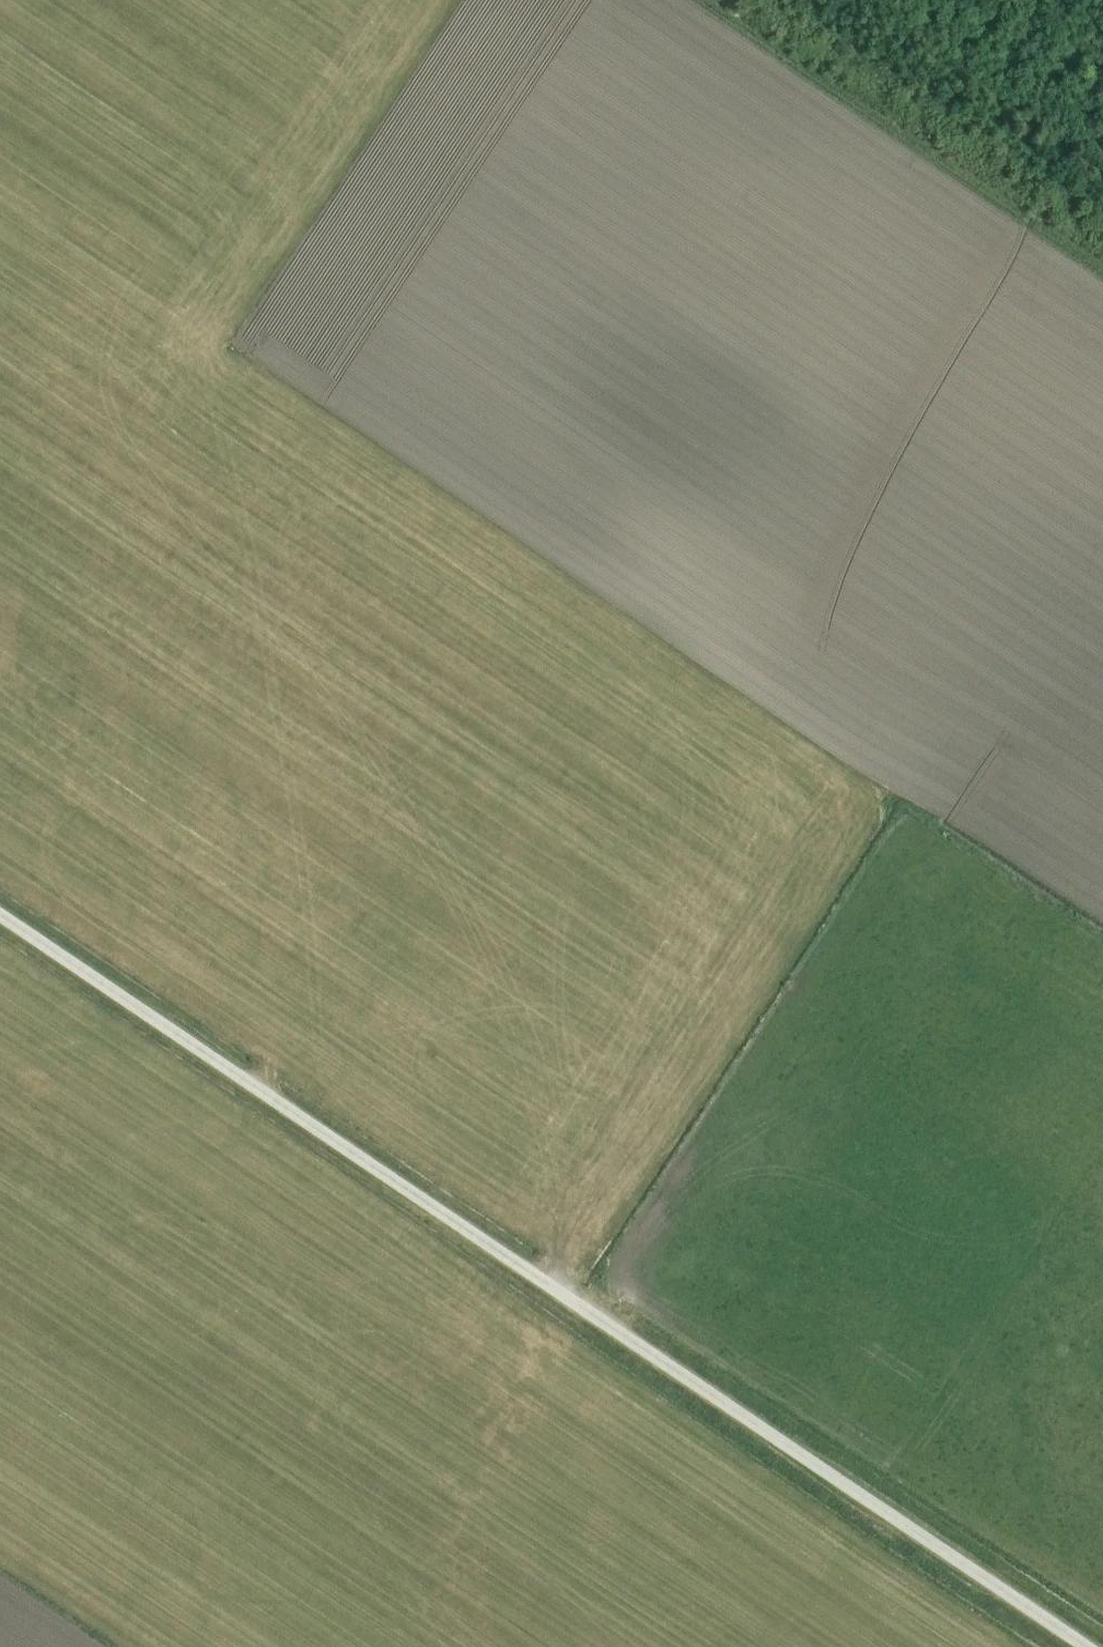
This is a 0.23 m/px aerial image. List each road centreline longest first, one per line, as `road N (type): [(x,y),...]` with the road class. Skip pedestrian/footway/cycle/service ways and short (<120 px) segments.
road 1 (unclassified): [(1089,1646),(0,914)]

